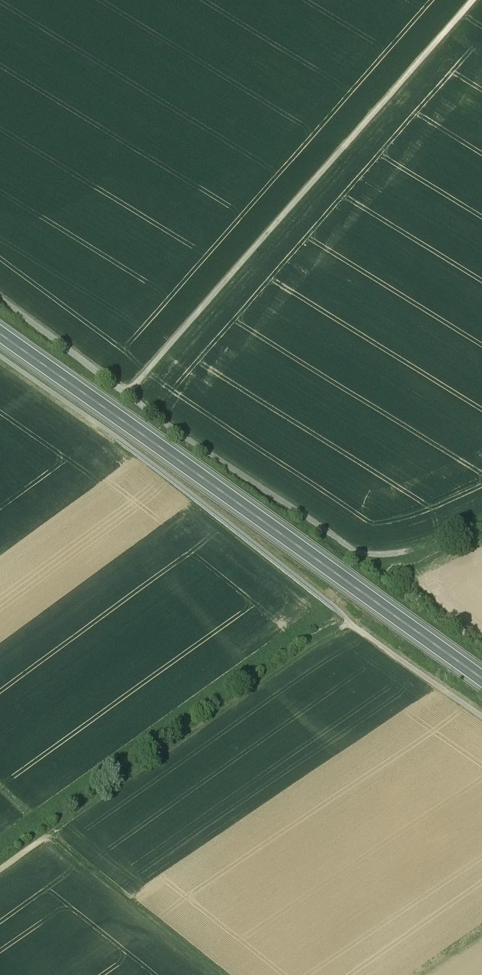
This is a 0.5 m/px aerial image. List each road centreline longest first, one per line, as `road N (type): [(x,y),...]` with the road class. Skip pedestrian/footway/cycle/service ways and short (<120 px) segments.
road 1 (primary): [(481,682),(0,334)]
road 2 (track): [(0,298),(201,449),(356,550),(406,552),(481,518)]
road 3 (track): [(473,0),(128,395)]
road 4 (track): [(349,622),(50,833)]
road 5 (track): [(221,974),(50,833)]

